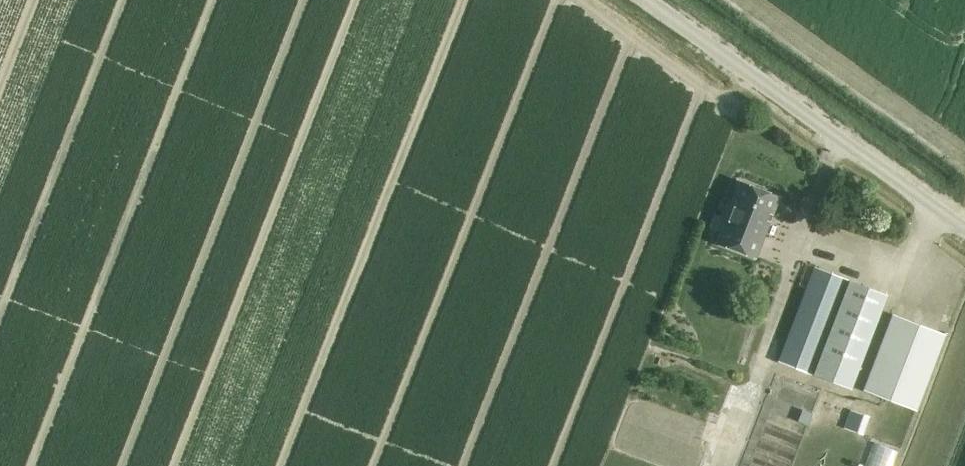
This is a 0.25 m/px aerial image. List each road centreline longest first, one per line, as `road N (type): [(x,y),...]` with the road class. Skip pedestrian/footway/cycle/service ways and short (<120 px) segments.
road 1 (tertiary): [(964,230),(644,0)]

